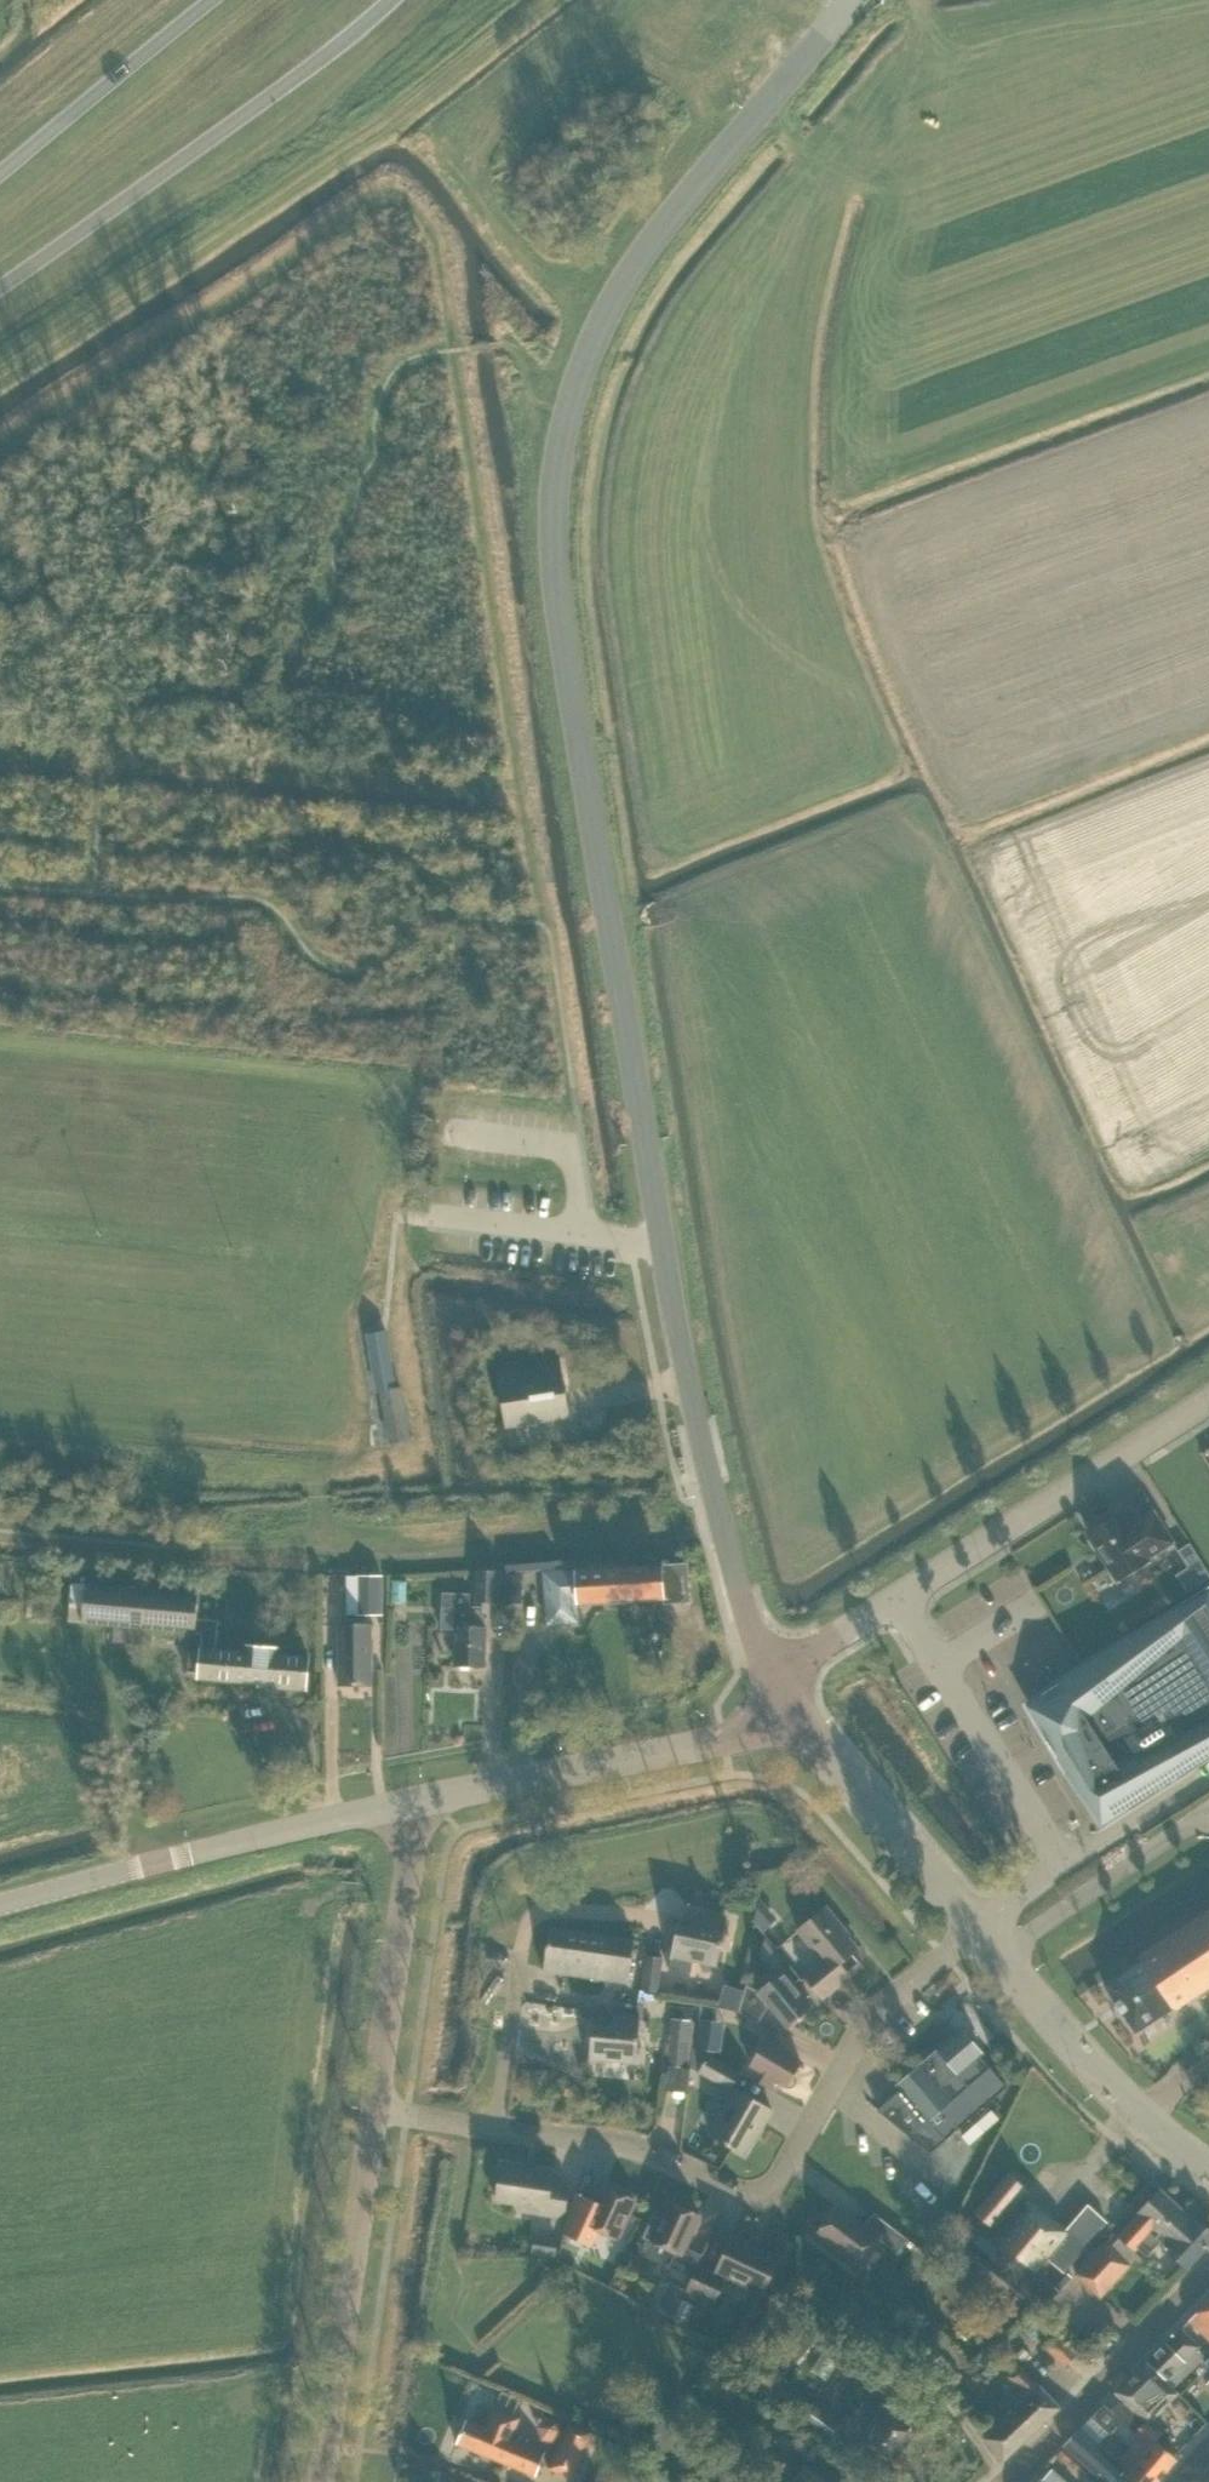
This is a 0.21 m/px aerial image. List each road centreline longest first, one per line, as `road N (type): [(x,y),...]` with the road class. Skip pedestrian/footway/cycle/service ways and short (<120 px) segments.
road 1 (tertiary): [(776,1676),(747,1615),(721,1526),(660,1238),(563,644),(558,469),(577,379),(619,286),(854,0)]
road 2 (residential): [(975,1933),(866,2023),(769,2192),(743,2194),(618,2140),(496,2129)]
road 3 (unclassified): [(1208,1401),(776,1676)]
road 4 (trunk): [(0,286),(310,69),(392,0)]
road 5 (tertiary): [(0,1909),(415,1803)]
road 6 (tertiary): [(415,1803),(739,1739),(799,1713)]
road 7 (unclassified): [(320,2481),(374,2112)]
road 8 (residential): [(496,2129),(532,1917),(546,1910),(660,1917)]
road 9 (tertiary): [(1208,2171),(1079,2053),(975,1933)]
road 10 (unclassified): [(374,2112),(415,1803)]
road 11 (residential): [(1006,2481),(1208,2271)]
road 12 (tertiary): [(975,1933),(799,1713)]
road 13 (trunk): [(211,0),(0,176)]
road 14 (residential): [(496,2129),(374,2112)]

